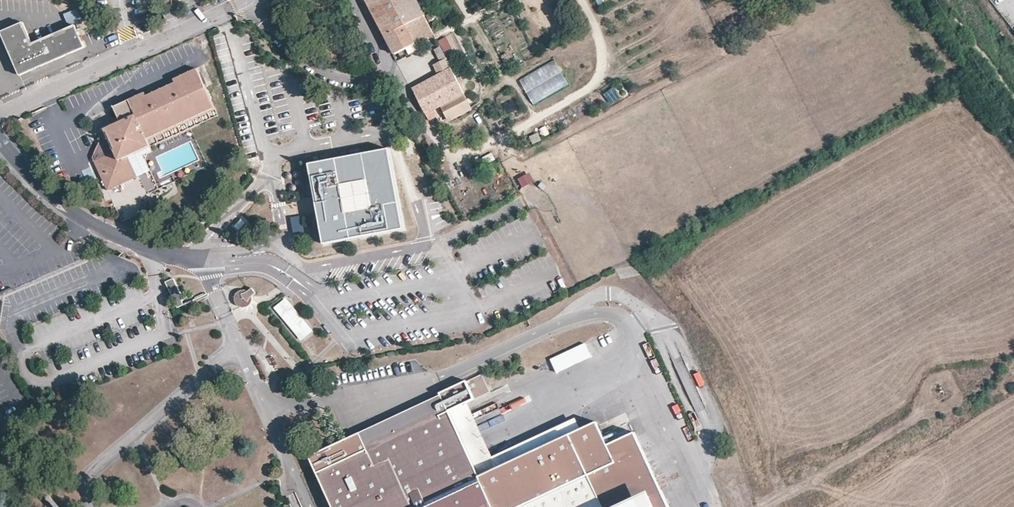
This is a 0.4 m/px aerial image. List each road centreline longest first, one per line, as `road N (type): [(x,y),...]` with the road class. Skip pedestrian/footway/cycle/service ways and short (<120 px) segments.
road 1 (residential): [(256,252),(164,252),(91,225),(53,198),(0,141)]
road 2 (residential): [(0,111),(250,0)]

